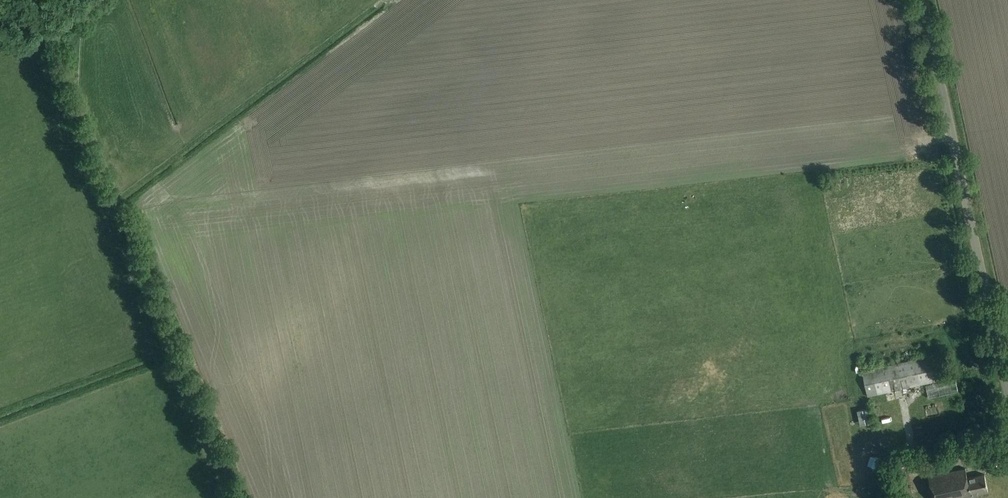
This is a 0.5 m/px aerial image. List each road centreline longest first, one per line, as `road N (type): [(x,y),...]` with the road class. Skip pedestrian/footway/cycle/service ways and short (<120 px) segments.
road 1 (unclassified): [(1007,392),(923,0)]

